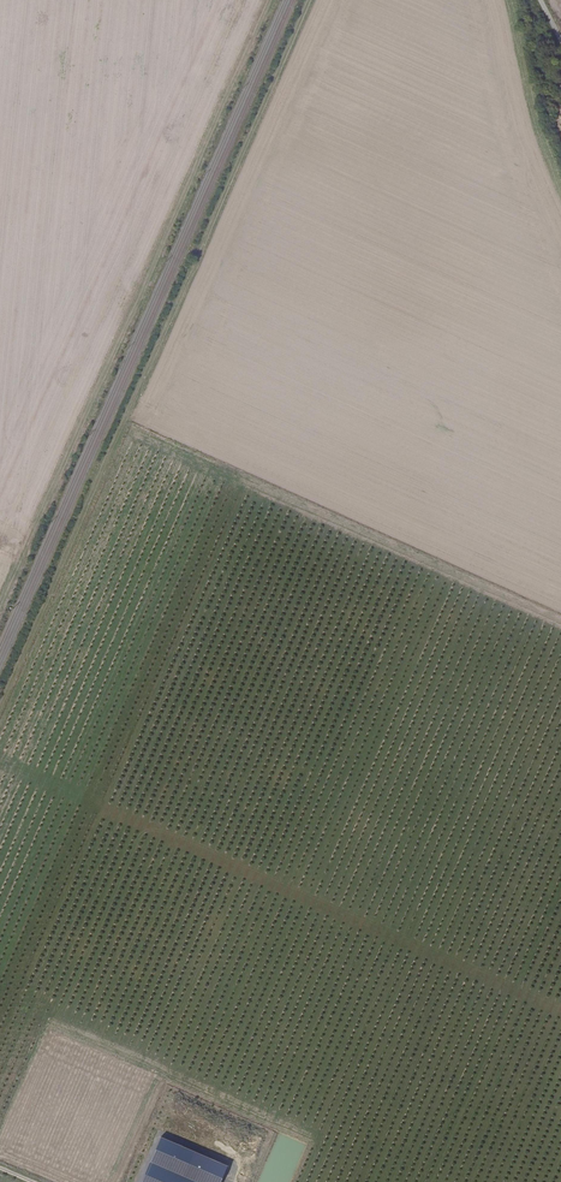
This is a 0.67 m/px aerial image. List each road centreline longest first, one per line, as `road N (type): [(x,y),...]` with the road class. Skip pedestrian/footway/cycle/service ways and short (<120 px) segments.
road 1 (track): [(0,707),(309,0)]
road 2 (track): [(0,605),(268,0)]

